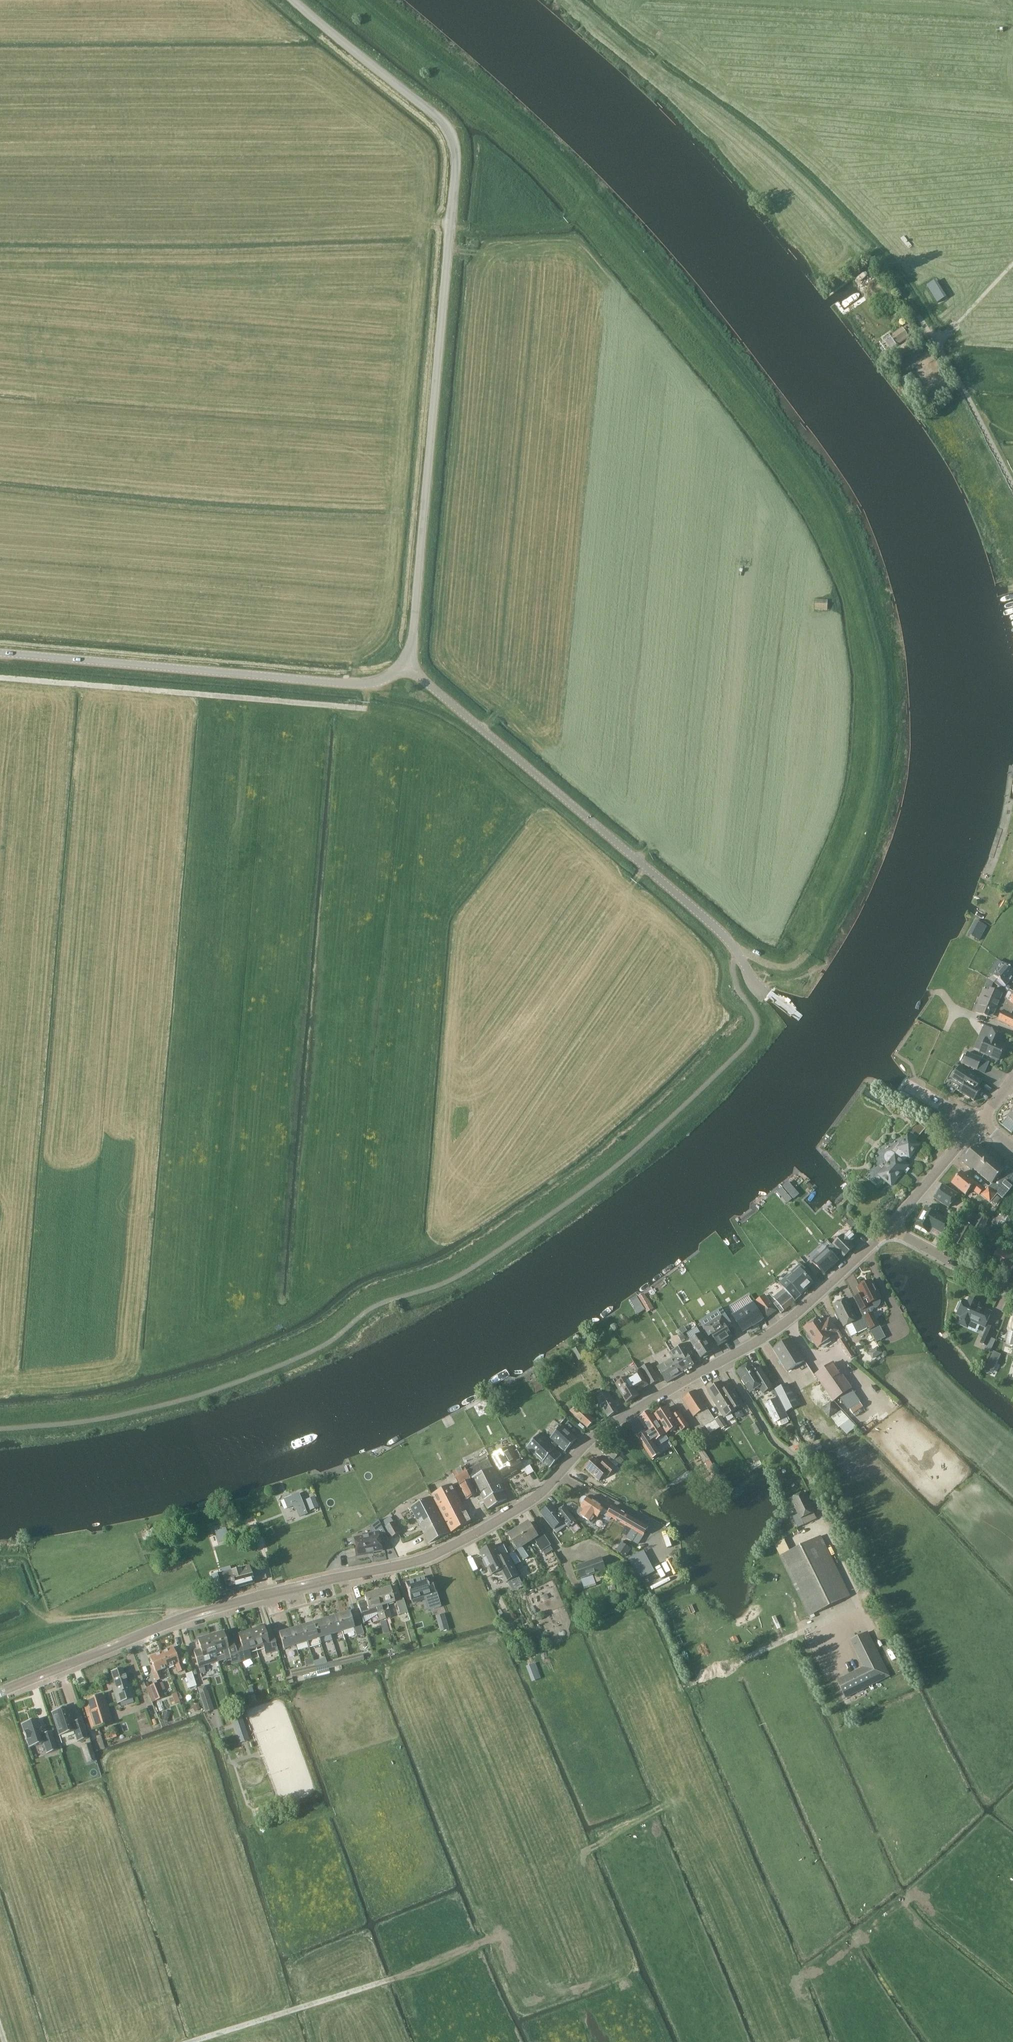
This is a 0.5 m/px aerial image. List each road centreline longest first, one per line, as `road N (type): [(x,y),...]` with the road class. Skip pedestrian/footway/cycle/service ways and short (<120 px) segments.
road 1 (track): [(738,954),(782,967),(801,959),(852,860),(877,787),(879,680),(842,537),(781,444),(560,163),(358,0)]
road 2 (tertiary): [(0,1691),(186,1615),(409,1563),(475,1533),(538,1495),(606,1426),(786,1322),(891,1226)]
road 3 (unclassified): [(409,671),(455,149),(438,116),(294,0)]
road 4 (tertiary): [(772,997),(727,937),(409,671)]
road 5 (track): [(570,0),(768,149),(847,224),(918,317)]
road 6 (tertiary): [(409,671),(376,684),(0,652)]
road 7 (track): [(187,2041),(385,1980)]
road 8 (unclassified): [(1012,485),(918,317)]
road 9 (track): [(449,231),(566,226),(594,206)]
road 10 (residential): [(1012,1292),(891,1226)]
road 11 (tertiary): [(891,1226),(976,1124)]

